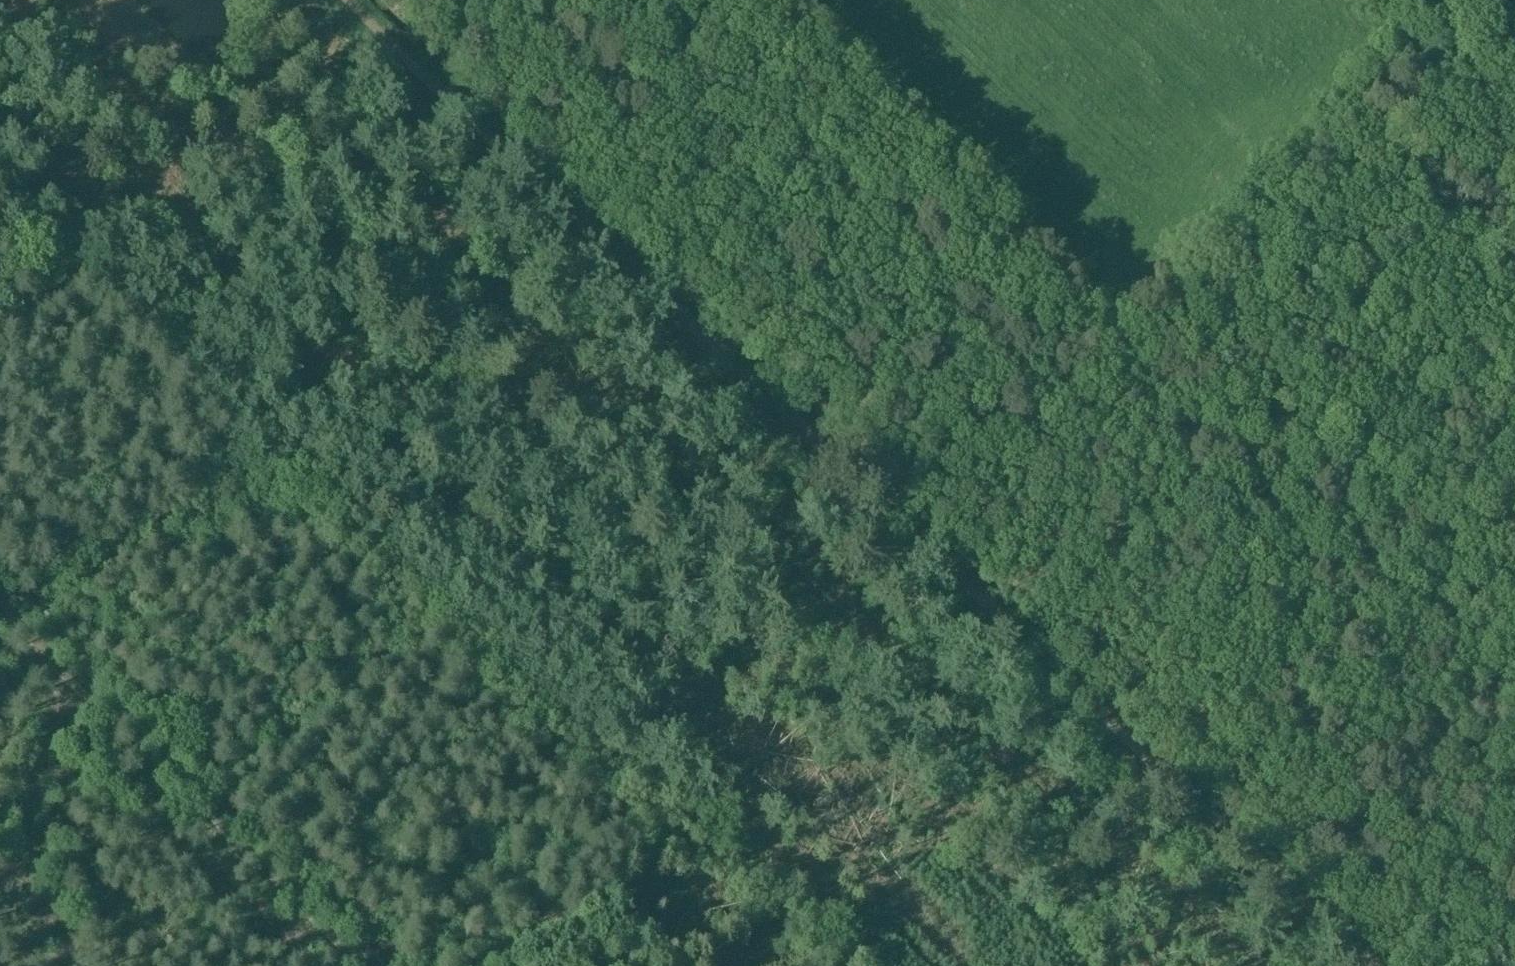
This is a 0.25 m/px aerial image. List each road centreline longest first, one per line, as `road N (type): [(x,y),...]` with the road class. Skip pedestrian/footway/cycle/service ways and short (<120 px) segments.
road 1 (track): [(351,0),(1375,965)]
road 2 (track): [(360,965),(77,691),(0,599)]

